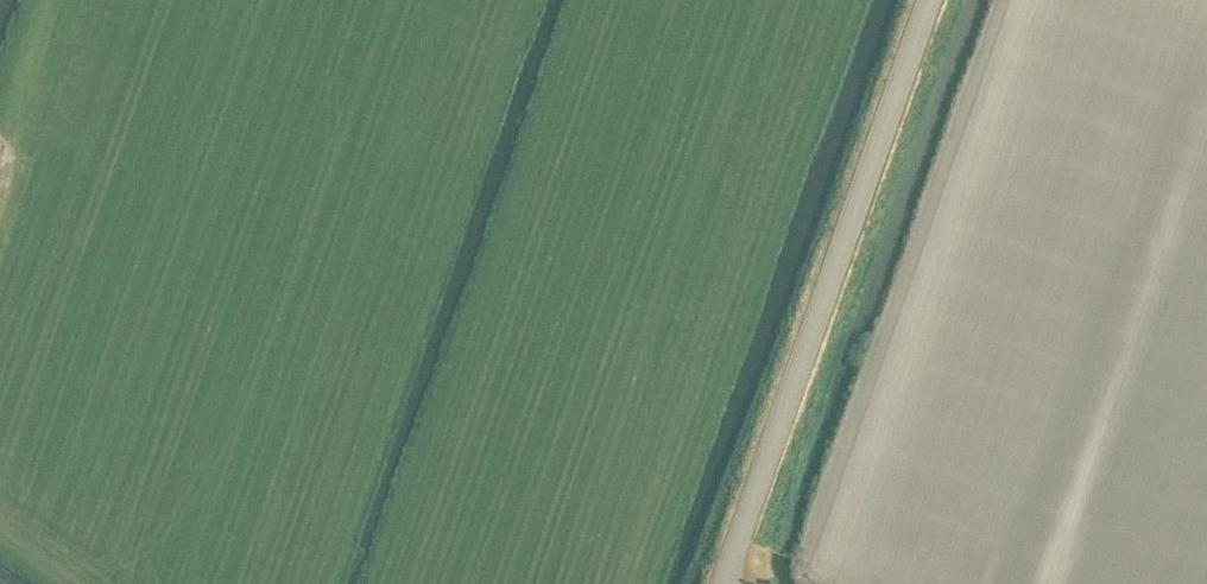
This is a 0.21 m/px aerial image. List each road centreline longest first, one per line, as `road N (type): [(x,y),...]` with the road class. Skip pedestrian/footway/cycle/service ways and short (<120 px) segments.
road 1 (tertiary): [(721,583),(926,0)]

